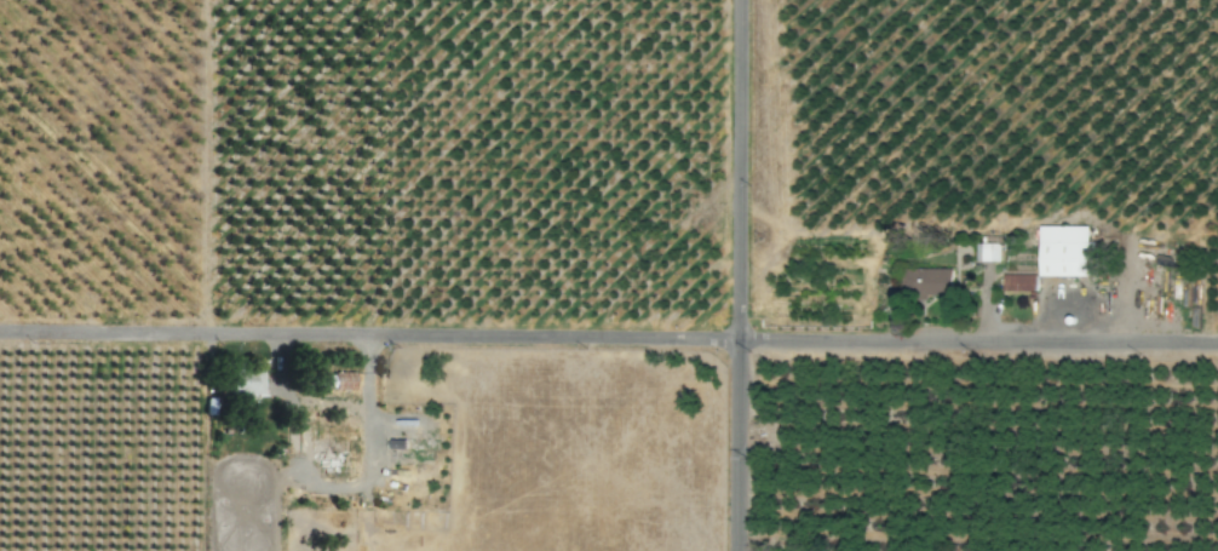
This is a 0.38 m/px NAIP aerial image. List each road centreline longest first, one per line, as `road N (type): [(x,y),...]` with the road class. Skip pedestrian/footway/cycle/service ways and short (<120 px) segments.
road 1 (residential): [(1217,337),(0,338)]
road 2 (residential): [(734,550),(739,0)]

